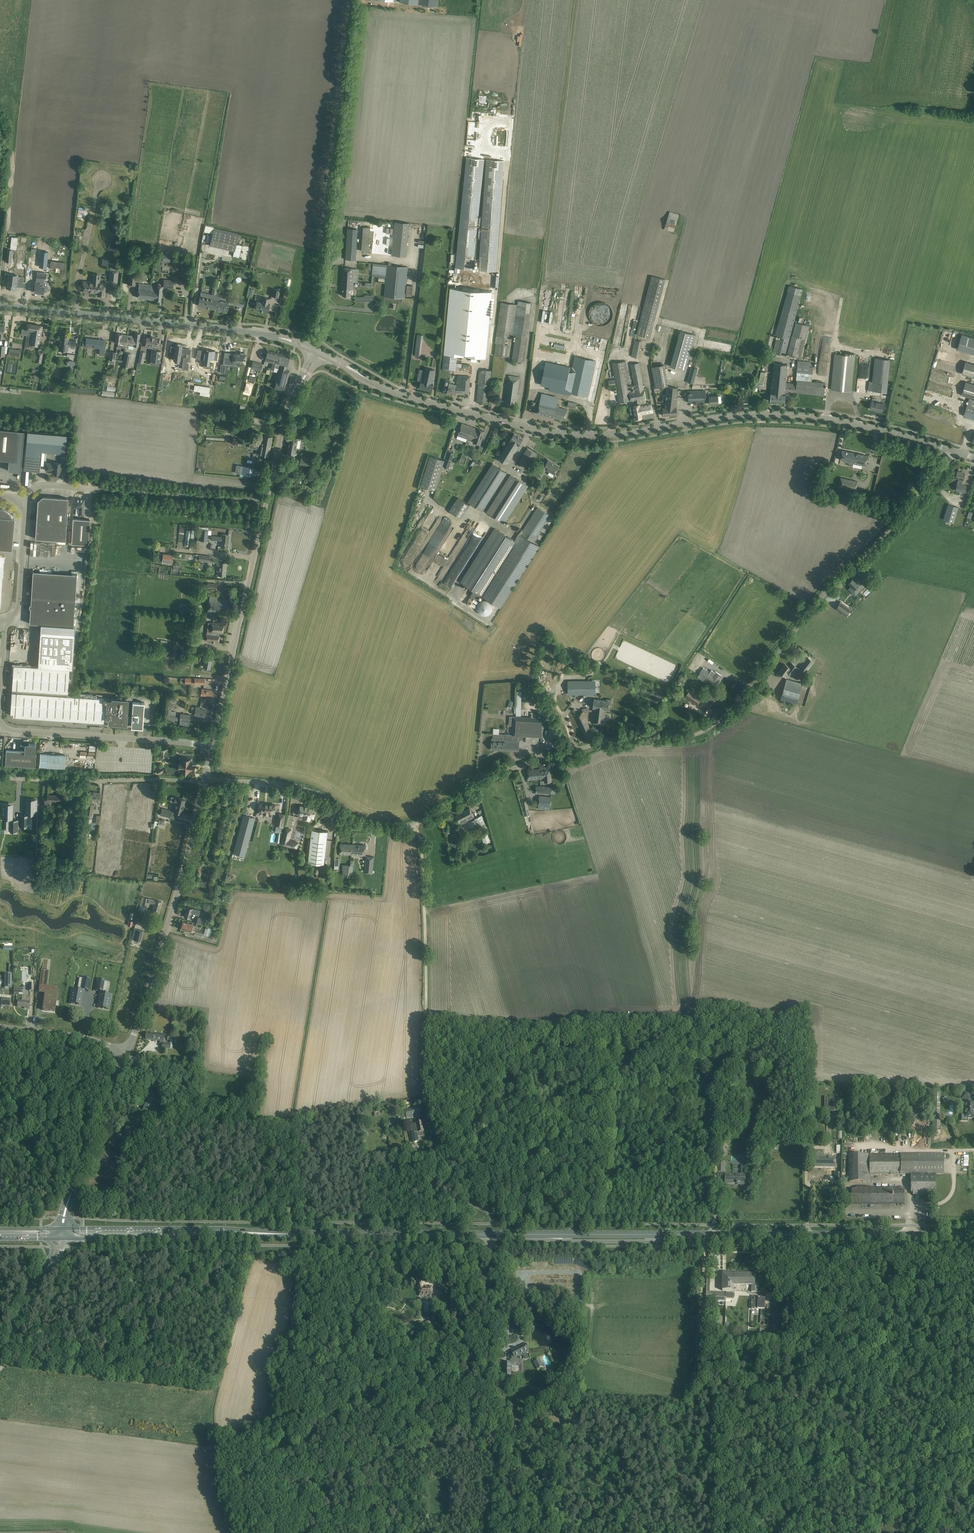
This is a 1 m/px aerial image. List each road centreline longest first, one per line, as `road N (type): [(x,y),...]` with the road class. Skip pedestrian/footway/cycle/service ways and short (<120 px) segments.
road 1 (unclassified): [(205,778),(301,787),(378,827),(413,824),(495,776),(546,758),(620,739),(698,734),(737,706),(816,602),(893,527),(954,452)]
road 2 (tertiary): [(954,452),(854,424),(769,415),(620,434),(552,433),(402,396),(318,352)]
road 3 (primary): [(491,1234),(973,1235)]
road 4 (unclassified): [(211,747),(286,416),(318,352)]
road 5 (track): [(461,1187),(426,1091),(422,848),(413,824)]
road 6 (unclassified): [(309,348),(325,304),(360,0)]
road 7 (tertiary): [(309,348),(232,330),(0,306)]
road 8 (unclassified): [(128,1050),(204,783)]
road 9 (primary): [(279,1234),(62,1228)]
road 10 (primary): [(65,1238),(279,1234)]
road 11 (primary): [(279,1234),(491,1234)]
road 12 (unclassified): [(211,747),(0,727)]
road 13 (residential): [(204,783),(0,778)]
road 14 (unclassified): [(62,1228),(128,1050)]
road 15 (unclassified): [(336,1263),(360,1247),(491,1247),(491,1234)]
road 16 (unclassified): [(0,1026),(128,1050)]
road 17 (track): [(402,396),(420,269)]
road 18 (unclassified): [(5,622),(18,610),(22,501)]

